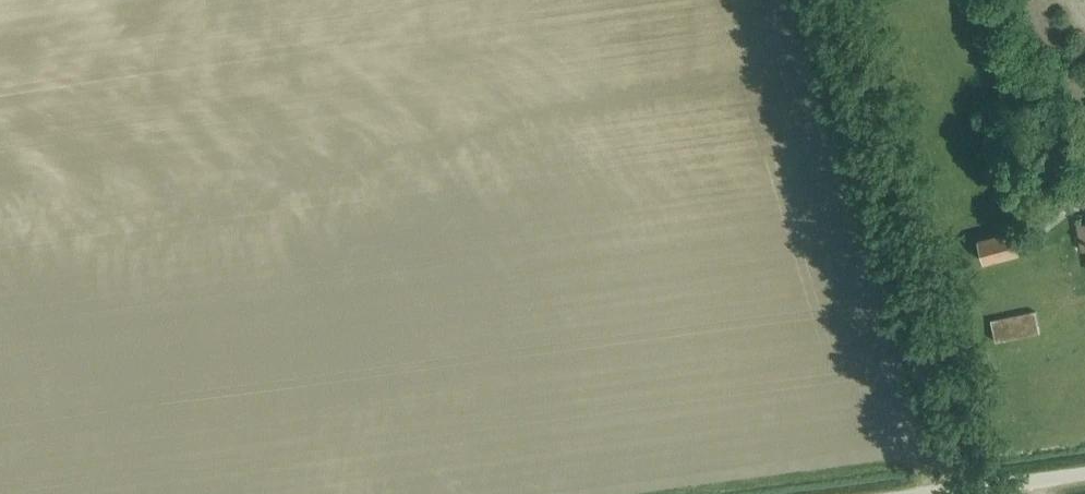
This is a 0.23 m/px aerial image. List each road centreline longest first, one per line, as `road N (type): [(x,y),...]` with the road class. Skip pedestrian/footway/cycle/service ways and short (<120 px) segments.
road 1 (unclassified): [(920,493),(1084,472)]

